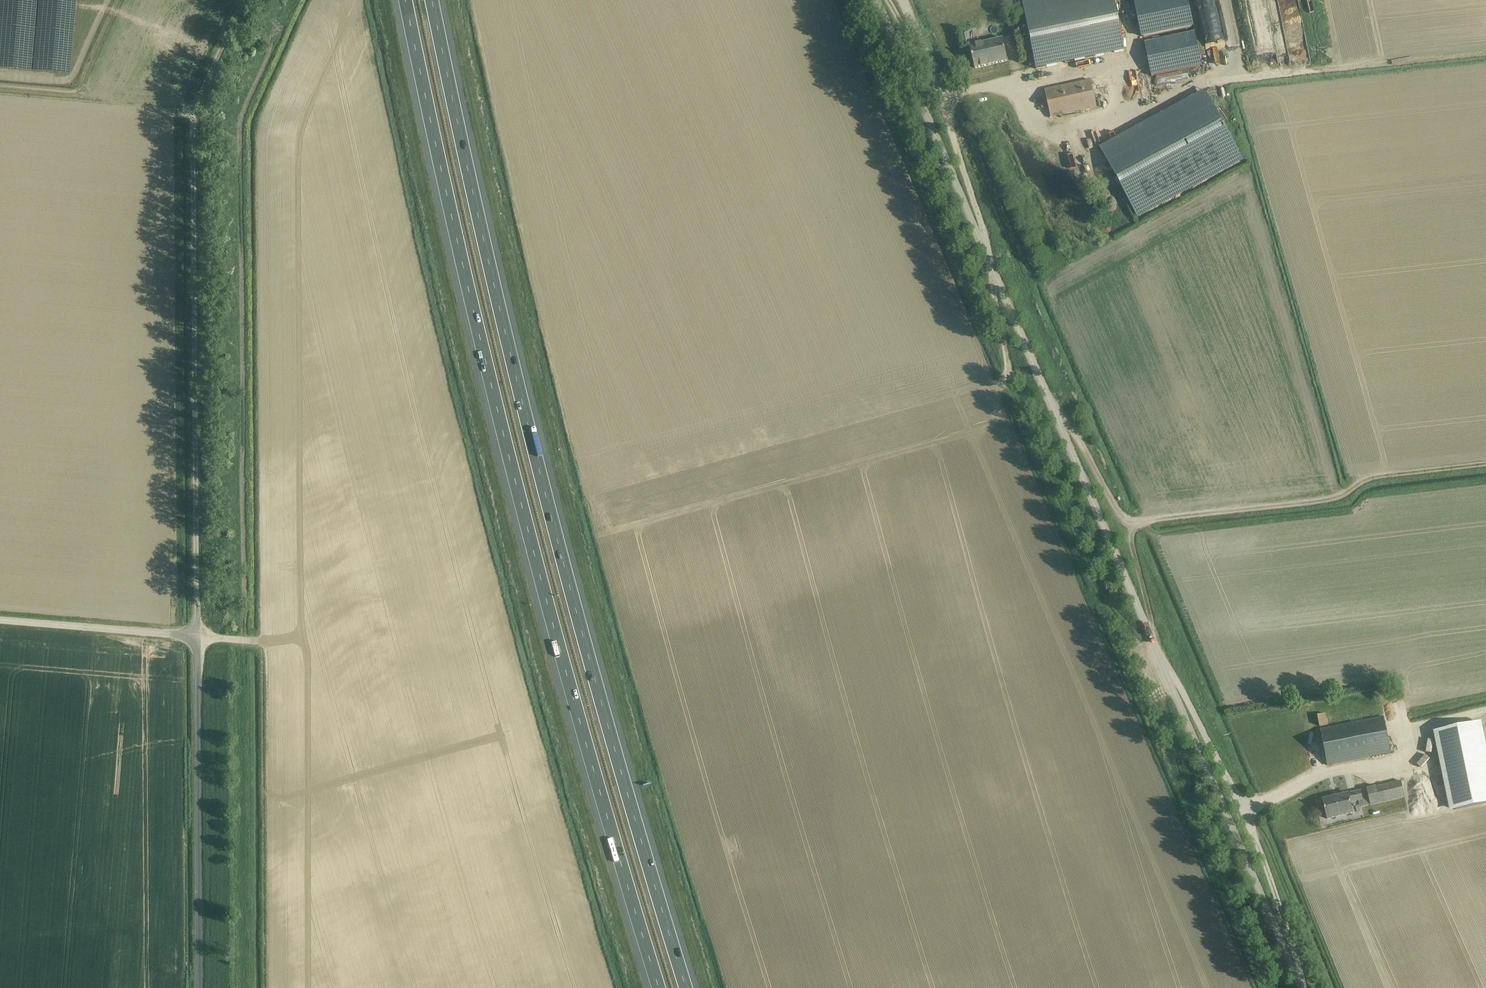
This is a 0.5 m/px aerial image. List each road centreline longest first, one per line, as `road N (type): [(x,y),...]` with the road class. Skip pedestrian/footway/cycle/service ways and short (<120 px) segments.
road 1 (unclassified): [(1302,987),(881,0)]
road 2 (motorway): [(686,987),(540,473),(432,0)]
road 3 (motorway): [(406,0),(546,597),(659,987)]
road 4 (unclassified): [(196,638),(194,112),(245,0)]
road 5 (unclassified): [(200,987),(196,638)]
road 6 (unclassified): [(196,638),(0,621)]

